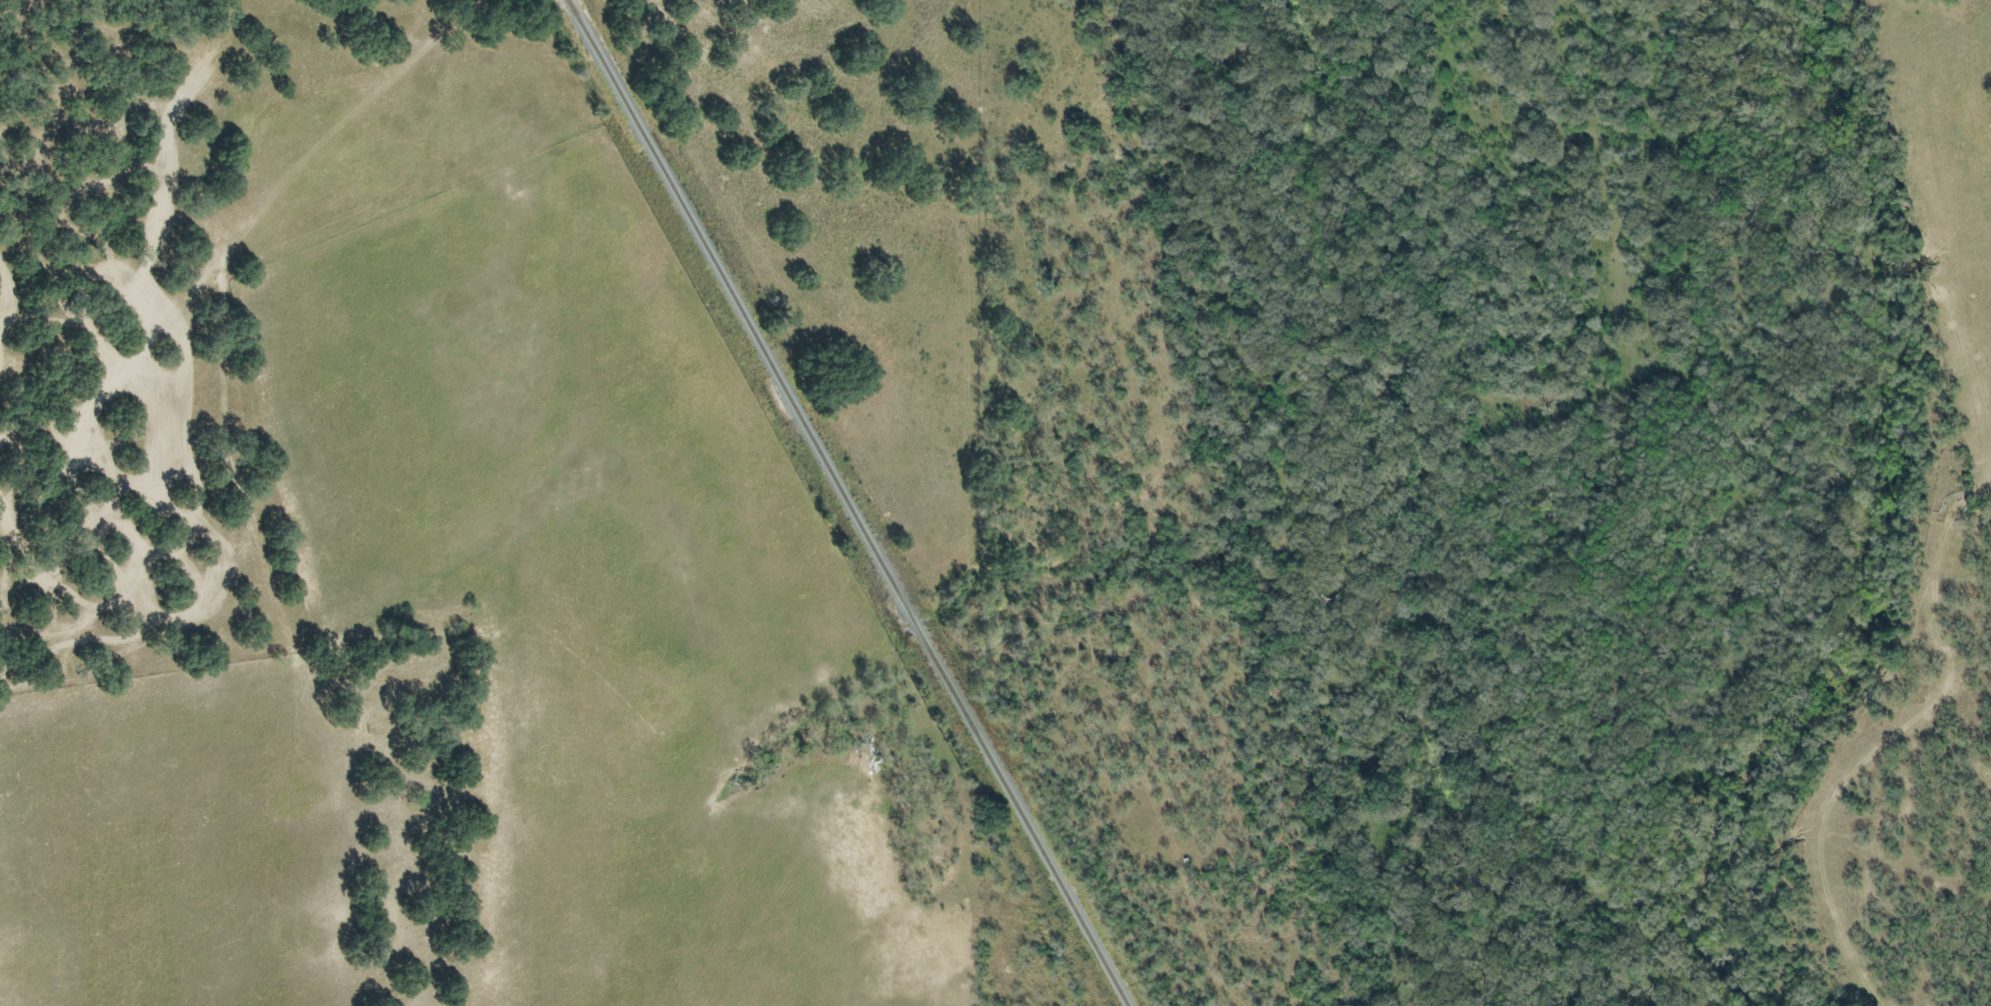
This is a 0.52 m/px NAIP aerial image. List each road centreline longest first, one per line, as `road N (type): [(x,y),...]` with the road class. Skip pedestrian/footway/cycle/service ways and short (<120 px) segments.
road 1 (track): [(513,0),(444,51),(347,202),(148,349),(80,442),(0,590)]

